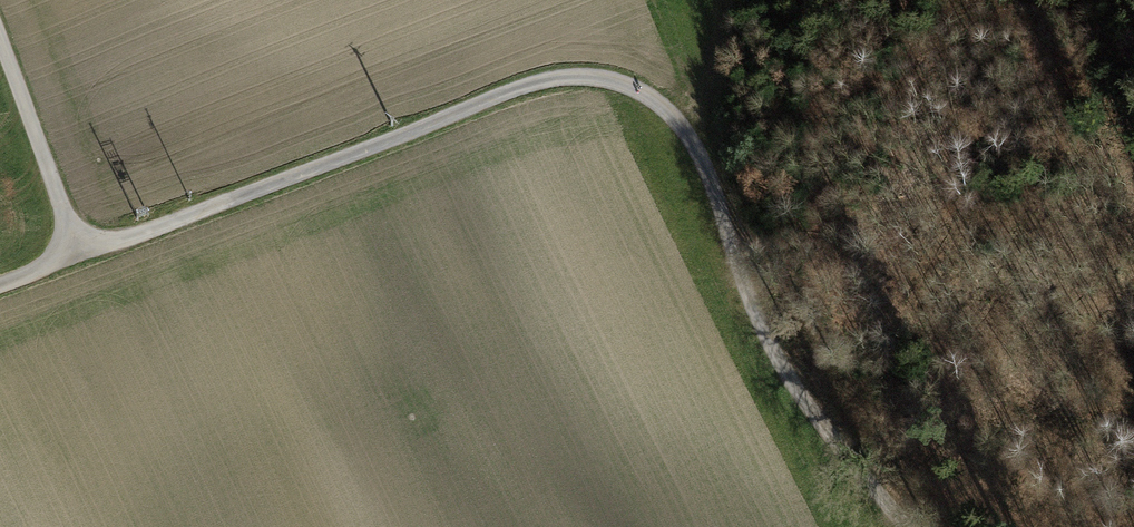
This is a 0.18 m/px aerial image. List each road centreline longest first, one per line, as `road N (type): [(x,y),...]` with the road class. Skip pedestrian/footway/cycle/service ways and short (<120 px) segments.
road 1 (track): [(0,278),(506,95),(603,80),(682,129),(708,173),(761,328),(792,382),(909,526)]
road 2 (track): [(0,28),(78,249)]
road 3 (track): [(682,129),(713,96),(722,0)]

